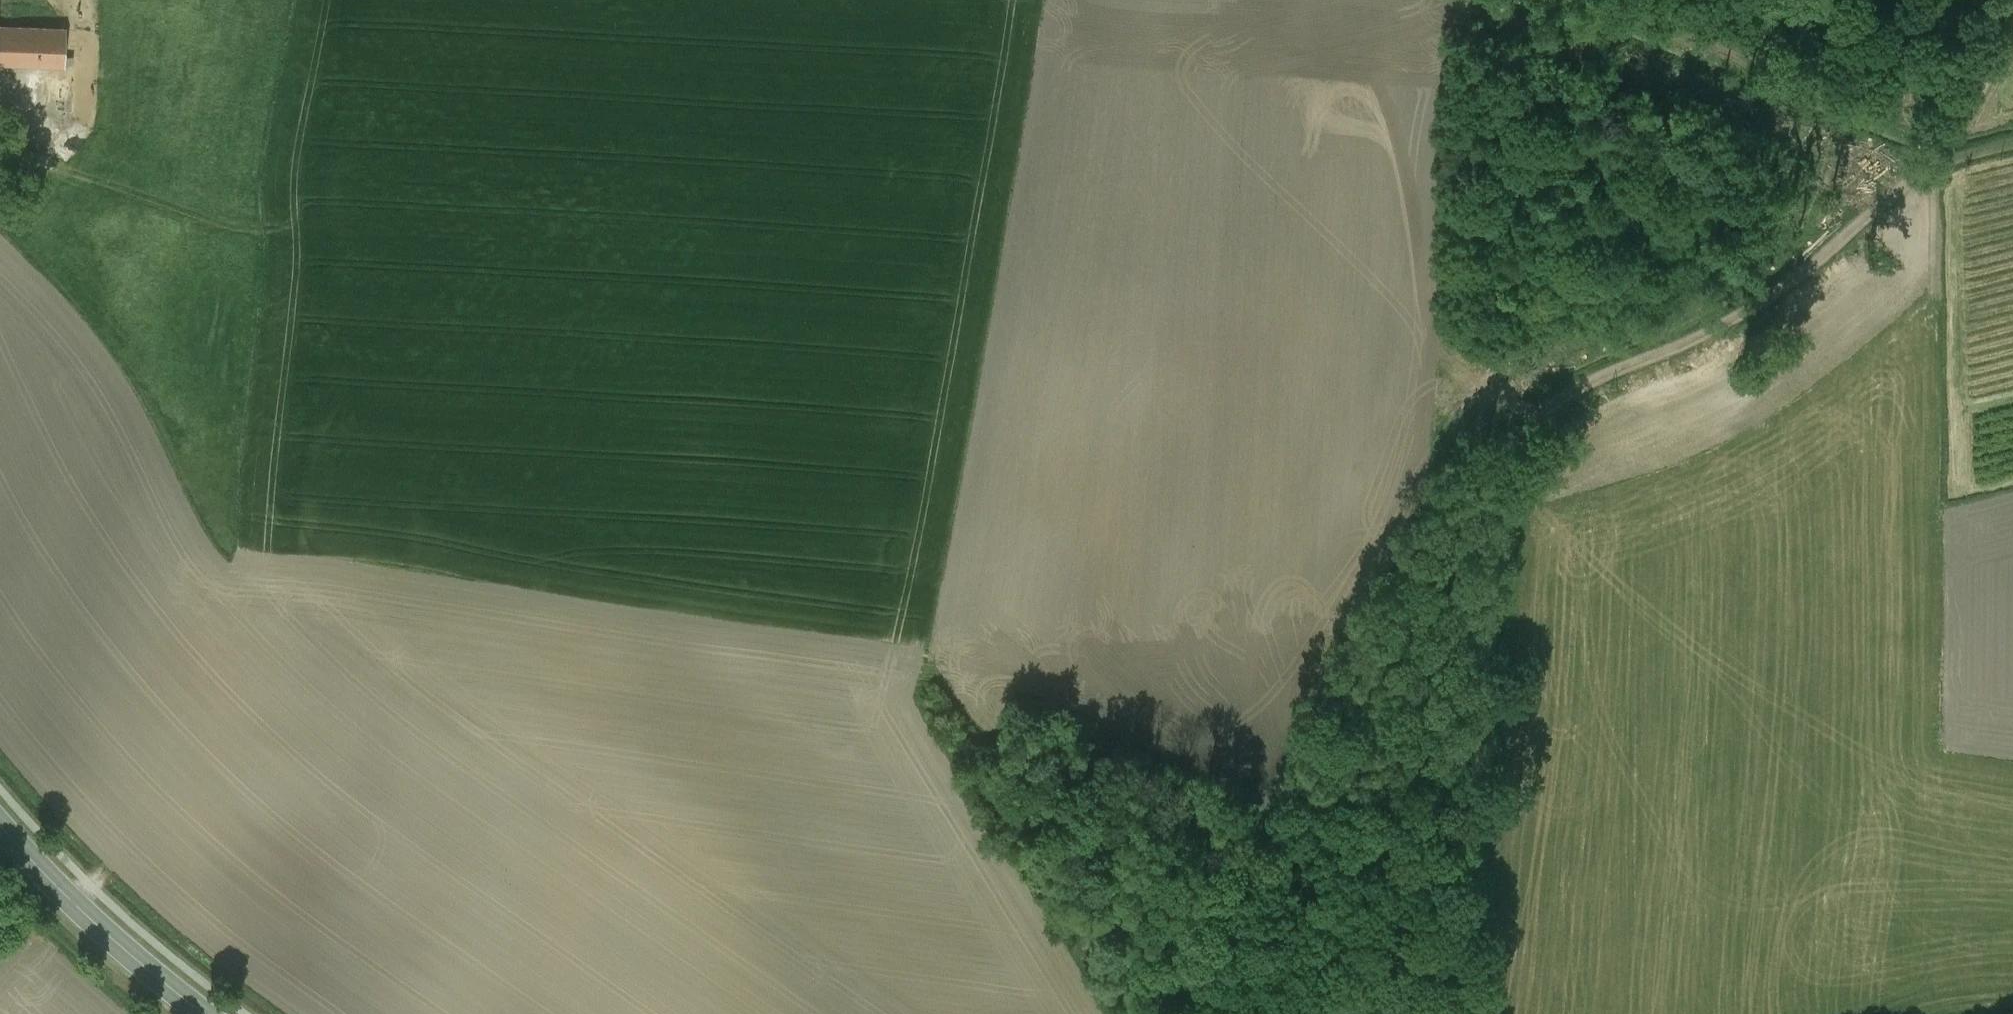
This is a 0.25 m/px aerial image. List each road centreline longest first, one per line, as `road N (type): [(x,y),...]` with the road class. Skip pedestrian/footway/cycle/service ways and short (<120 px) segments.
road 1 (track): [(1454,1013),(1513,448),(1535,419),(1581,388),(1683,350),(1805,278),(1929,161),(2012,22)]
road 2 (secondary): [(206,1013),(134,957),(0,822)]

